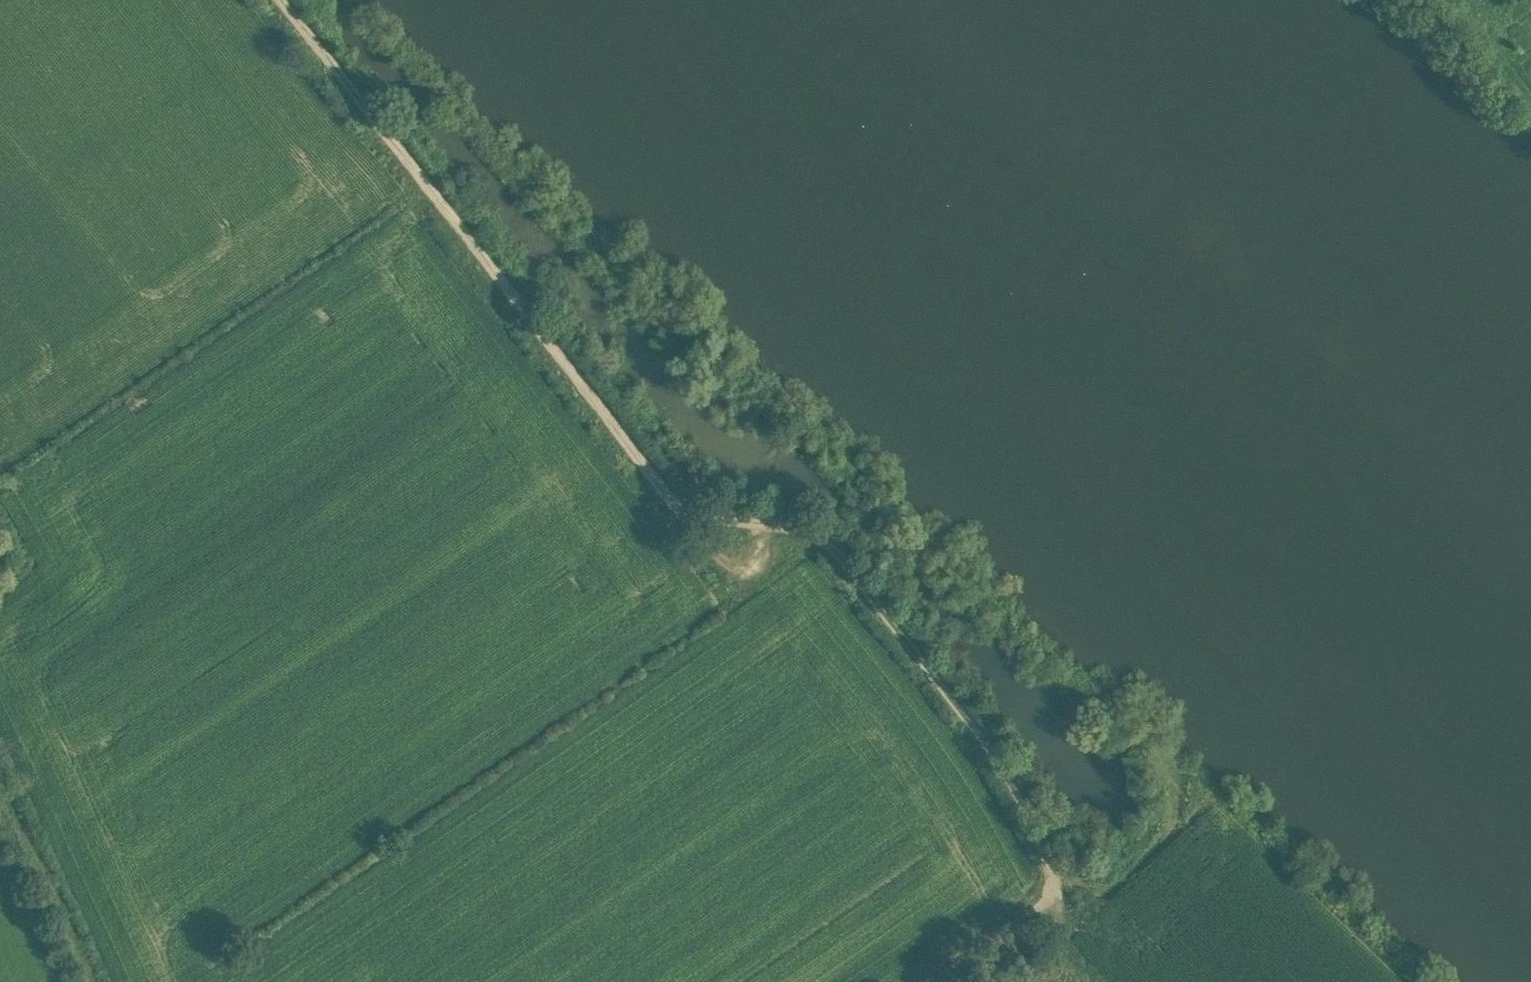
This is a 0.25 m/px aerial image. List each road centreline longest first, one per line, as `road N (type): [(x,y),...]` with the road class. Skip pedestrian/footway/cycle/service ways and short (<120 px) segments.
road 1 (track): [(1058,885),(1000,767),(840,563),(815,536),(785,524),(685,512),(278,0)]
road 2 (track): [(94,981),(0,788)]
road 3 (track): [(1175,770),(1172,812),(1153,843),(1126,865),(1058,885)]

